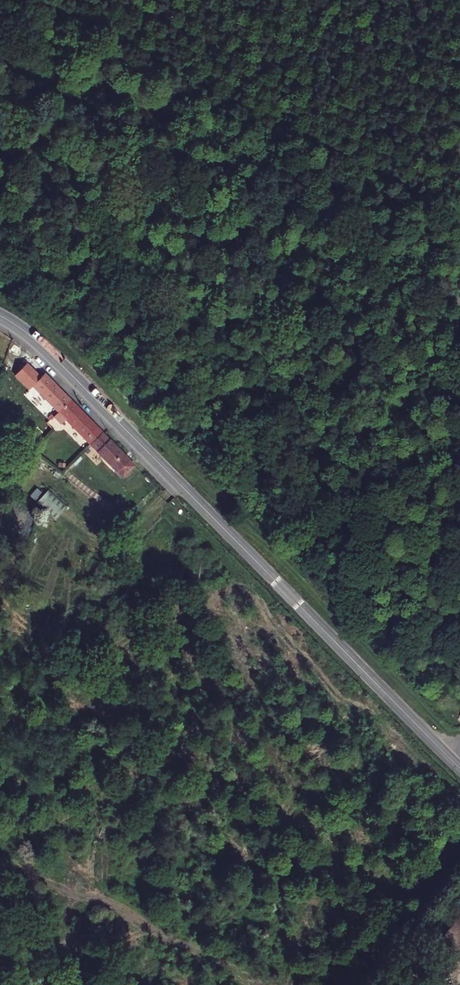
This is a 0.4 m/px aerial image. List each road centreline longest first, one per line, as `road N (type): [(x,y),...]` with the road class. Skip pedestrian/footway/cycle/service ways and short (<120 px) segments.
road 1 (tertiary): [(0,316),(55,359),(459,767)]
road 2 (track): [(357,984),(459,854)]

